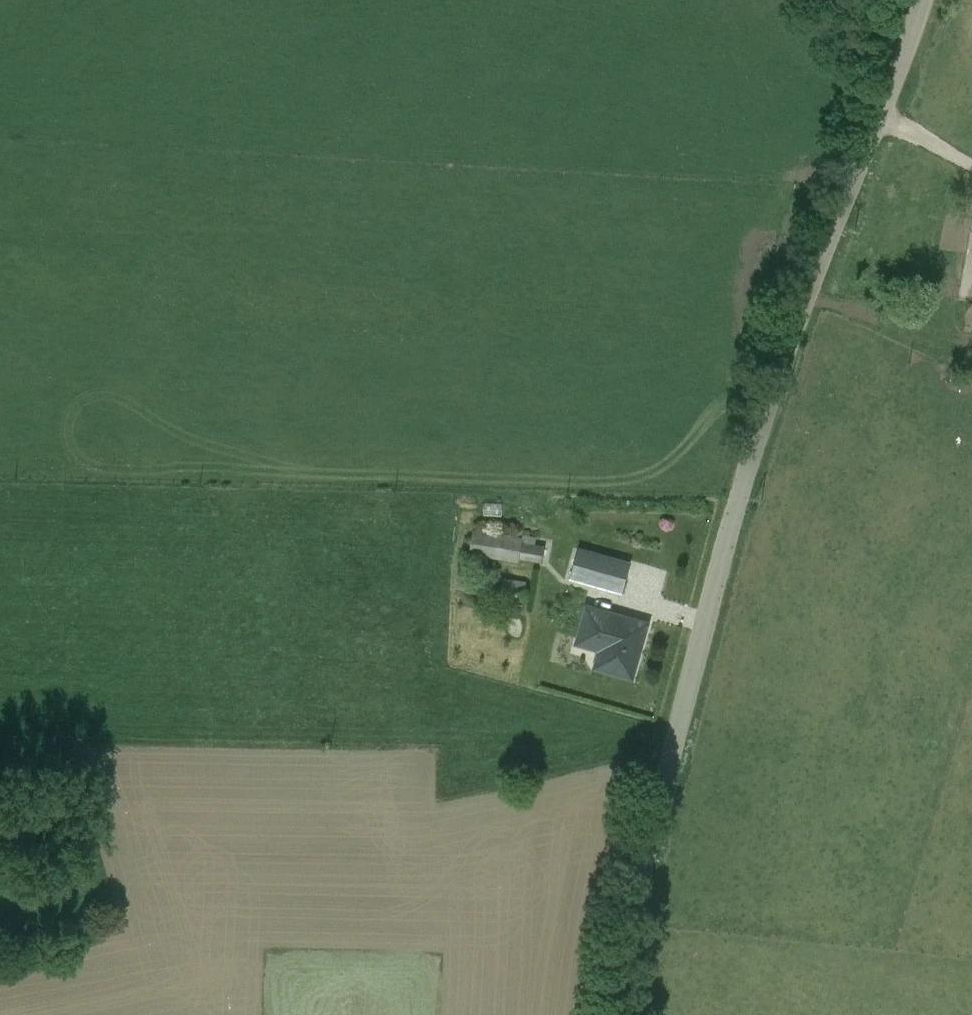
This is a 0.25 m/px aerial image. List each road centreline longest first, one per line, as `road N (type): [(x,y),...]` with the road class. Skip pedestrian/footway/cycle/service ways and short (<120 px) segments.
road 1 (unclassified): [(615,1014),(631,903),(765,413),(921,0)]

